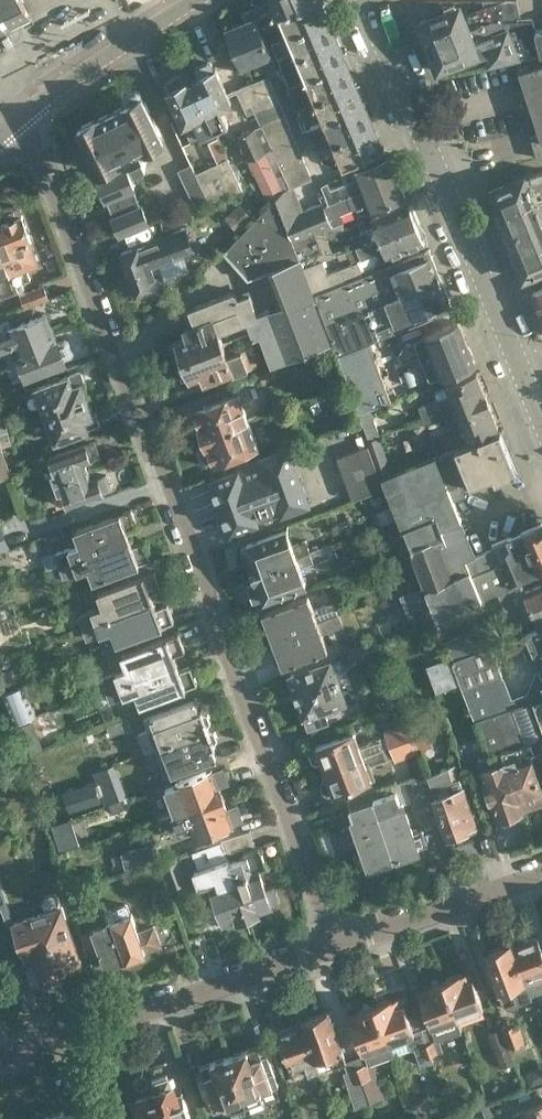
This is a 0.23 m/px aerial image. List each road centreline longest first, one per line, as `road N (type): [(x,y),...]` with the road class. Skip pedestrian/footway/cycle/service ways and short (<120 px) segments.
road 1 (residential): [(20,116),(334,944)]
road 2 (tertiary): [(528,382),(367,0)]
road 3 (residential): [(0,1053),(334,944)]
road 4 (residential): [(334,944),(541,873)]
road 5 (tertiary): [(20,116),(194,0)]

